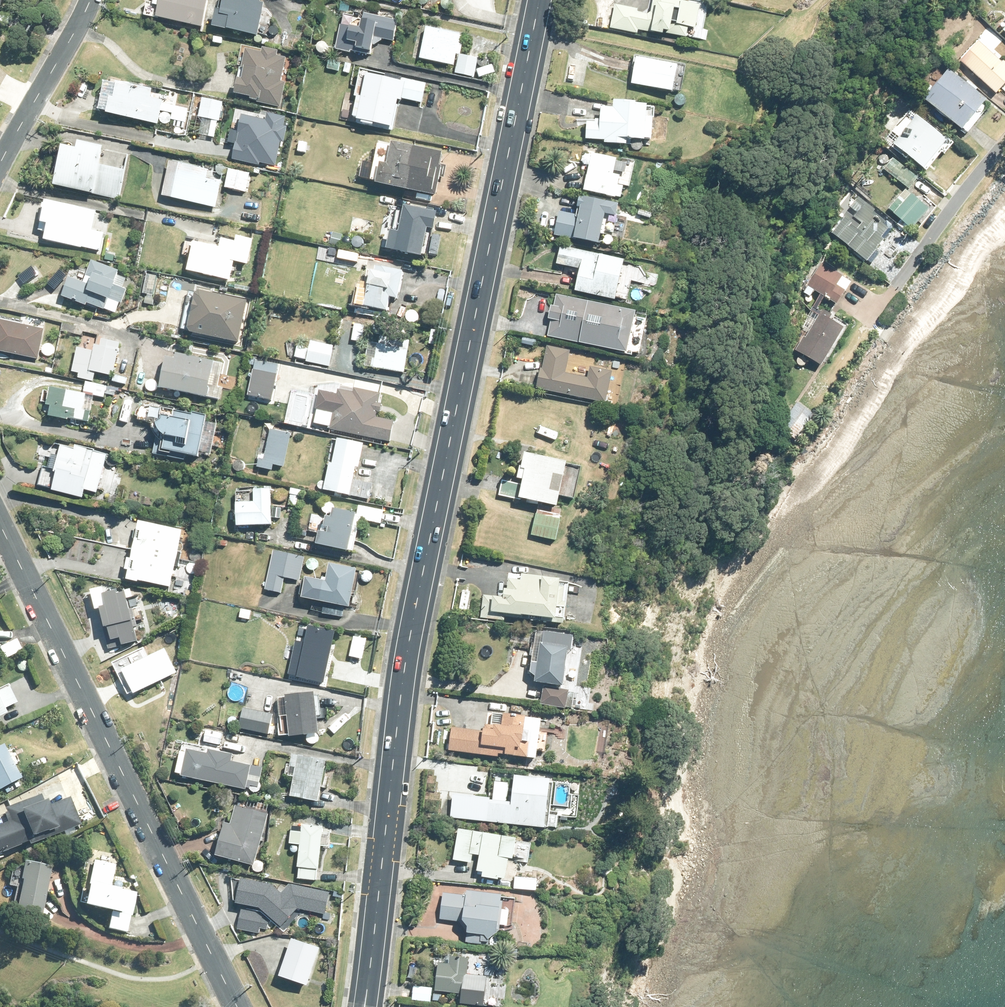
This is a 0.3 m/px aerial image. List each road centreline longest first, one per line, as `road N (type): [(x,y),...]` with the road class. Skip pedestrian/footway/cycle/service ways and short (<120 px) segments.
road 1 (primary): [(364,1006),(407,649),(541,0)]
road 2 (residential): [(0,522),(237,1006)]
road 3 (residential): [(91,0),(0,165)]
road 4 (residential): [(1004,141),(898,286)]

